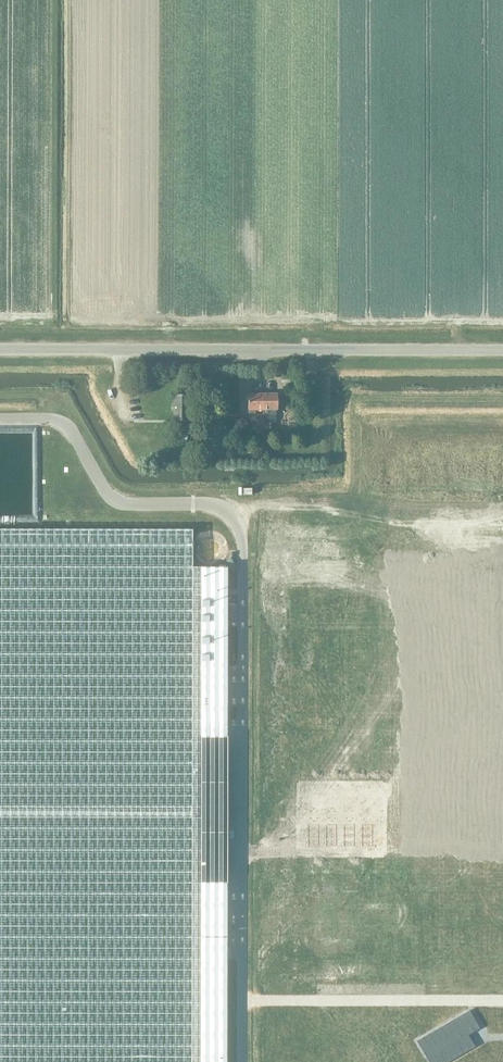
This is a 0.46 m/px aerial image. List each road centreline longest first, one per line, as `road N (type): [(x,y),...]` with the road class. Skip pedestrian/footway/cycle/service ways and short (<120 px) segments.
road 1 (unclassified): [(0,352),(502,352)]

